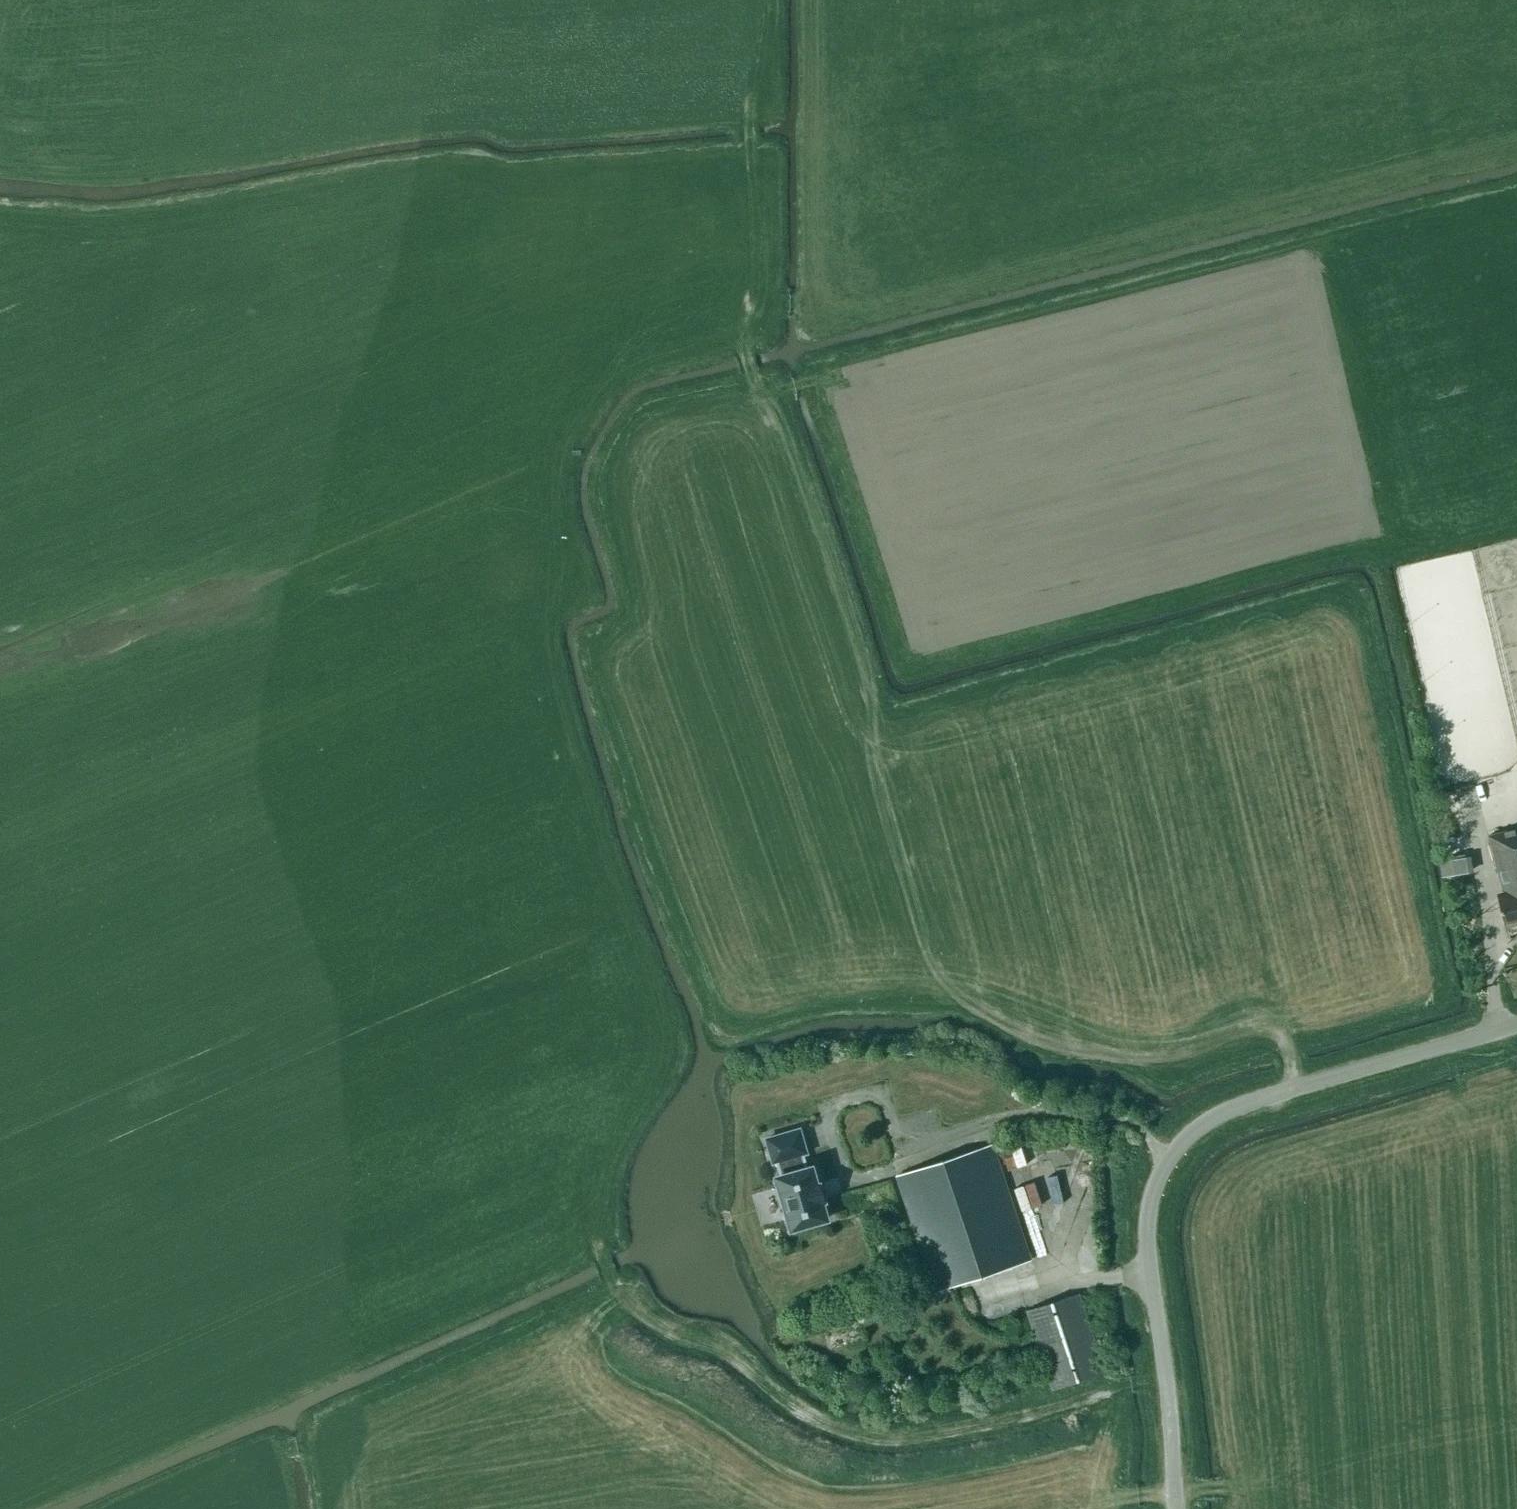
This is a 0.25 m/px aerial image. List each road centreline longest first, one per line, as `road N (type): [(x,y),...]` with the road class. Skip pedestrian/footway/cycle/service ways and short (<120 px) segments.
road 1 (unclassified): [(1175,1508),(1147,1231),(1168,1160),(1225,1111),(1516,1024)]

